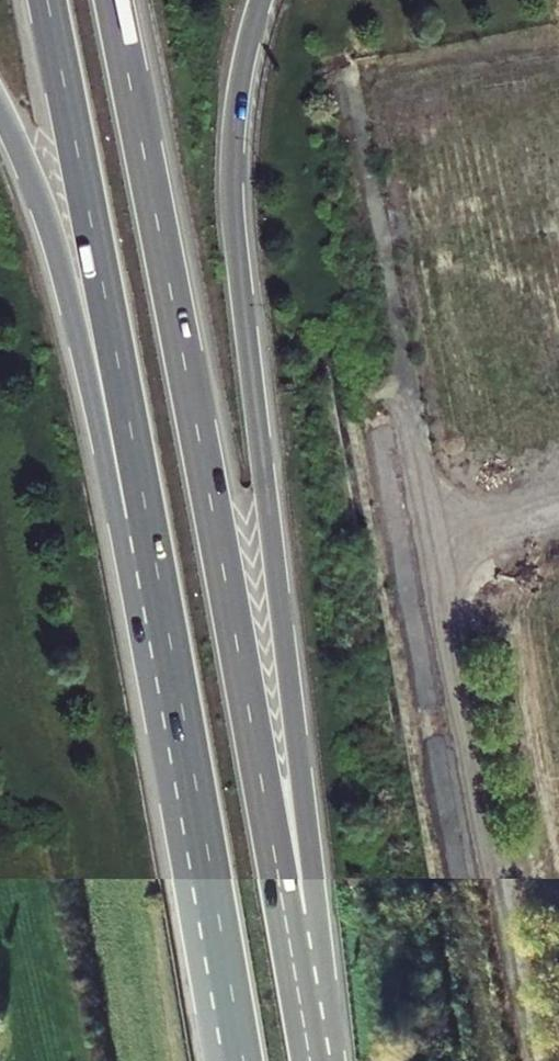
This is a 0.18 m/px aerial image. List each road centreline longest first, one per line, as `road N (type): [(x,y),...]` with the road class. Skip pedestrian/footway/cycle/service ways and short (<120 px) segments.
road 1 (trunk): [(287,924),(113,0)]
road 2 (trunk): [(287,924),(308,859),(234,176),(242,69),(263,0)]
road 3 (trunk): [(145,509),(243,1060)]
road 4 (trunk): [(43,0),(145,509)]
road 5 (trunk): [(0,121),(65,266),(145,509)]
road 6 (trunk): [(310,1060),(287,924)]

